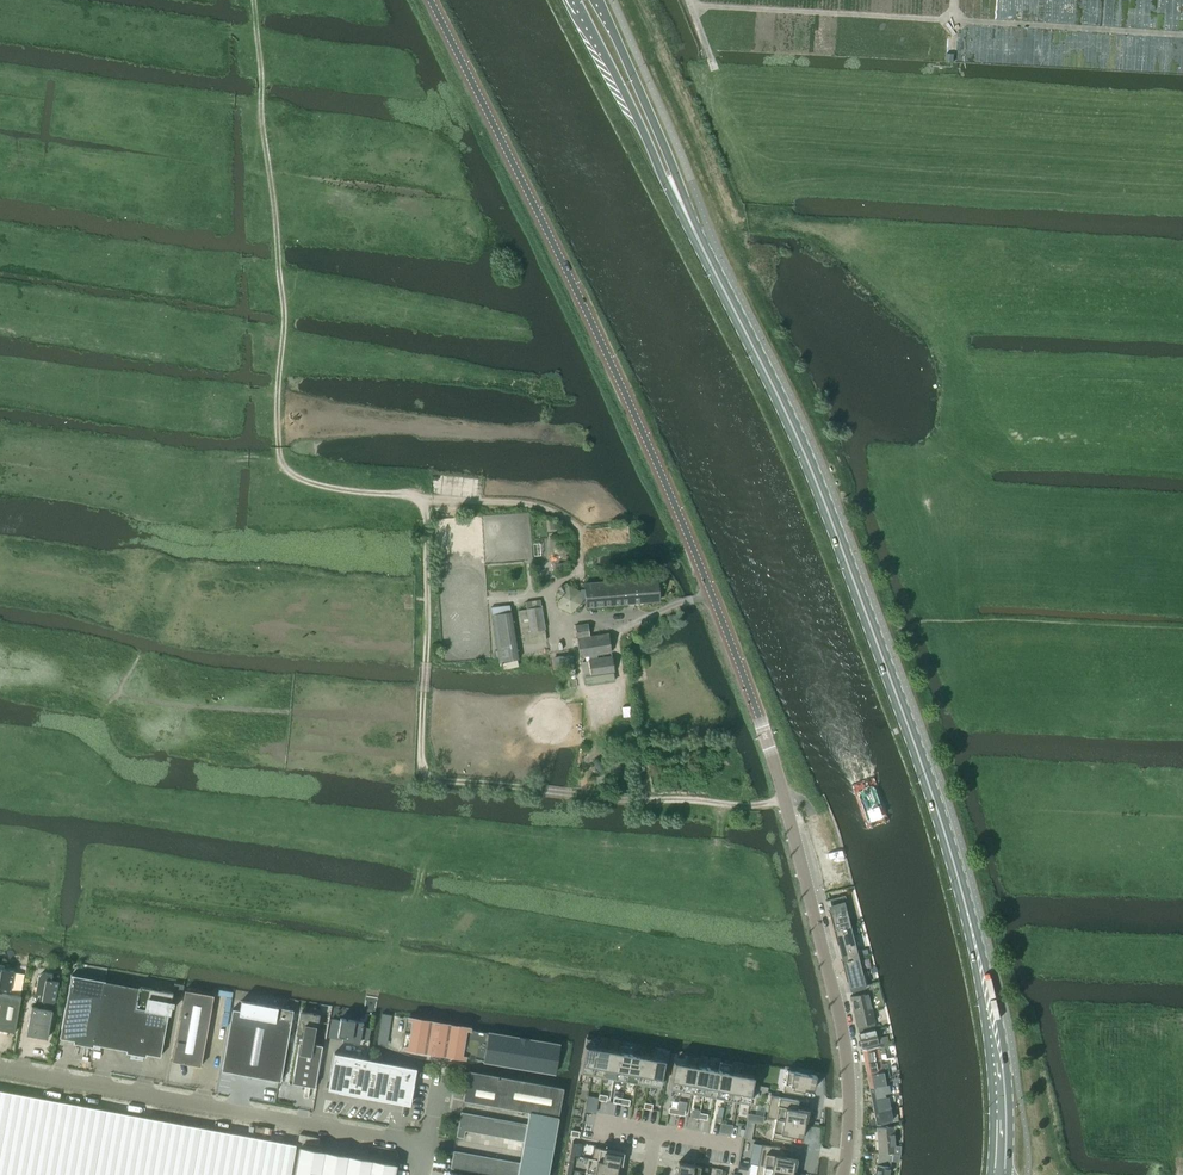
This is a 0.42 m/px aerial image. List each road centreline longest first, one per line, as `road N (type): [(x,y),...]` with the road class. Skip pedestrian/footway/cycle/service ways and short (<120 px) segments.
road 1 (tertiary): [(844,1174),(851,1112),(844,1036),(756,707),(617,378),(430,0)]
road 2 (track): [(786,802),(754,808),(577,797),(450,785),(423,768),(425,511),(407,497),(302,481),(279,457),(284,311),(255,0)]
road 3 (primary): [(1000,1174),(998,1046),(933,796),(794,430),(677,196)]
road 4 (unclassified): [(0,1068),(425,1149)]
road 5 (primary): [(573,0),(677,196)]
road 6 (primary): [(677,196),(669,158),(597,0)]
road 7 (track): [(582,548),(572,523),(536,506),(421,504)]

